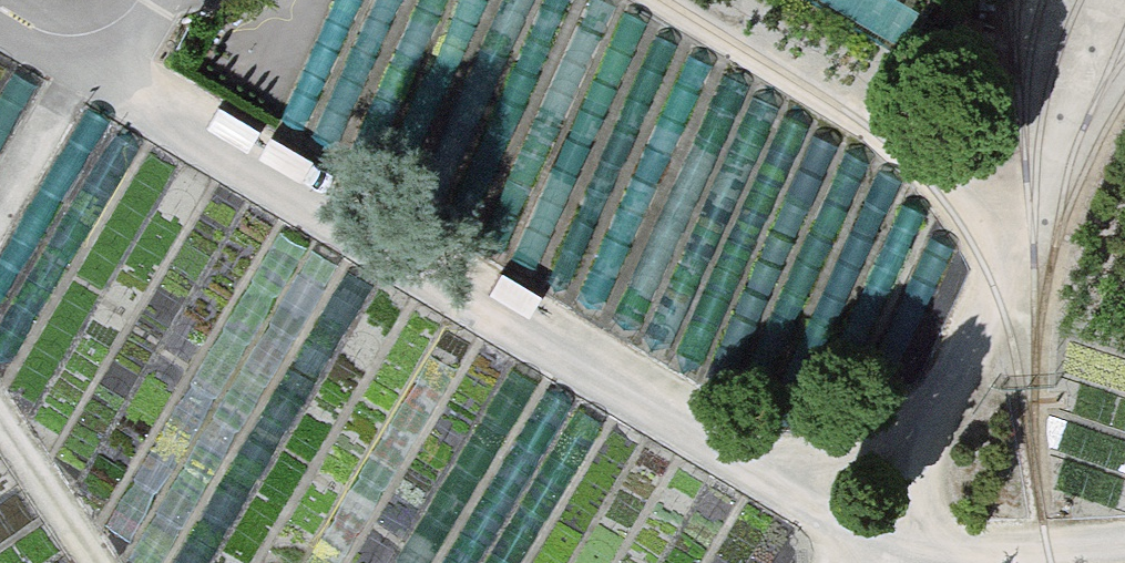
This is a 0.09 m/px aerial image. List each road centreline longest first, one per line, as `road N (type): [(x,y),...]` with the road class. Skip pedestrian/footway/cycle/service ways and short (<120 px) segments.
road 1 (track): [(82,64),(539,334),(886,562)]
road 2 (track): [(662,0),(903,151),(953,212),(992,283),(1000,302),(893,562)]
road 3 (track): [(0,416),(96,562)]
road 4 (track): [(0,208),(82,64)]
road 5 (track): [(1124,556),(974,562)]

